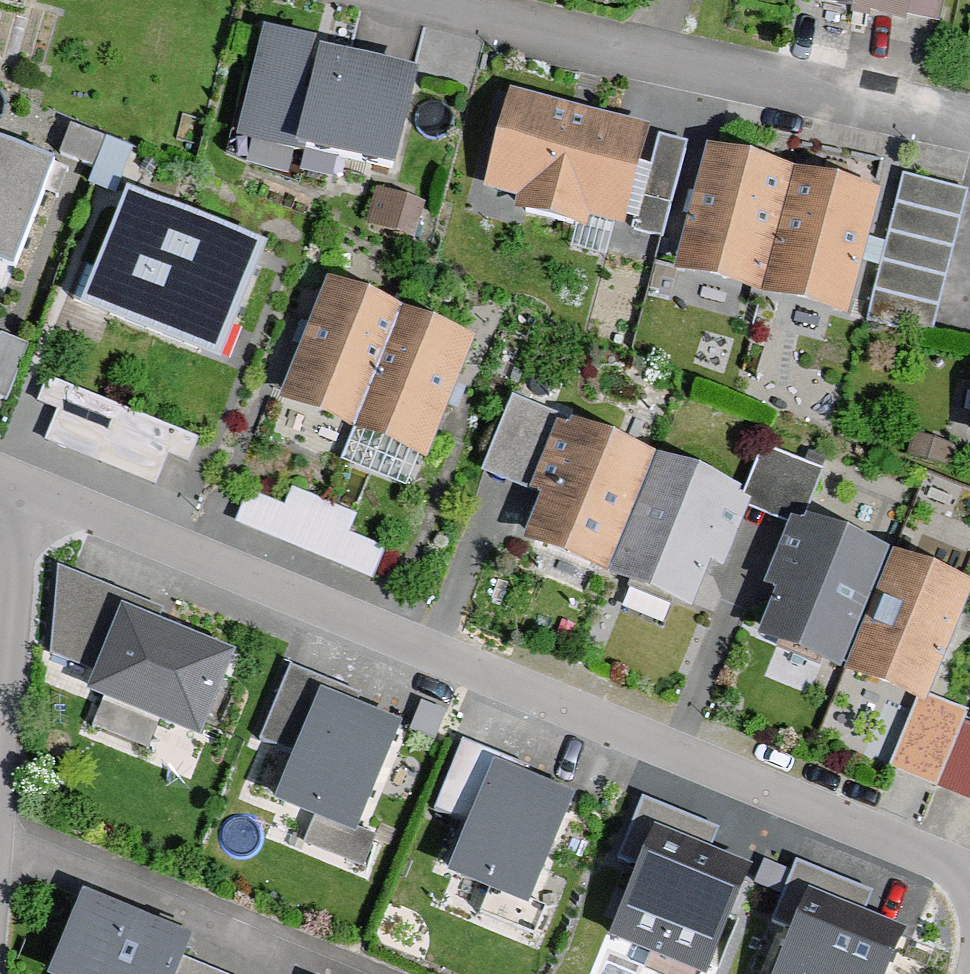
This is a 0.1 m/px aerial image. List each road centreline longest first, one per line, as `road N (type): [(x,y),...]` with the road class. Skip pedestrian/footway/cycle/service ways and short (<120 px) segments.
road 1 (residential): [(24,489),(947,864),(969,894)]
road 2 (residential): [(448,0),(969,123)]
road 3 (residential): [(0,868),(24,489)]

